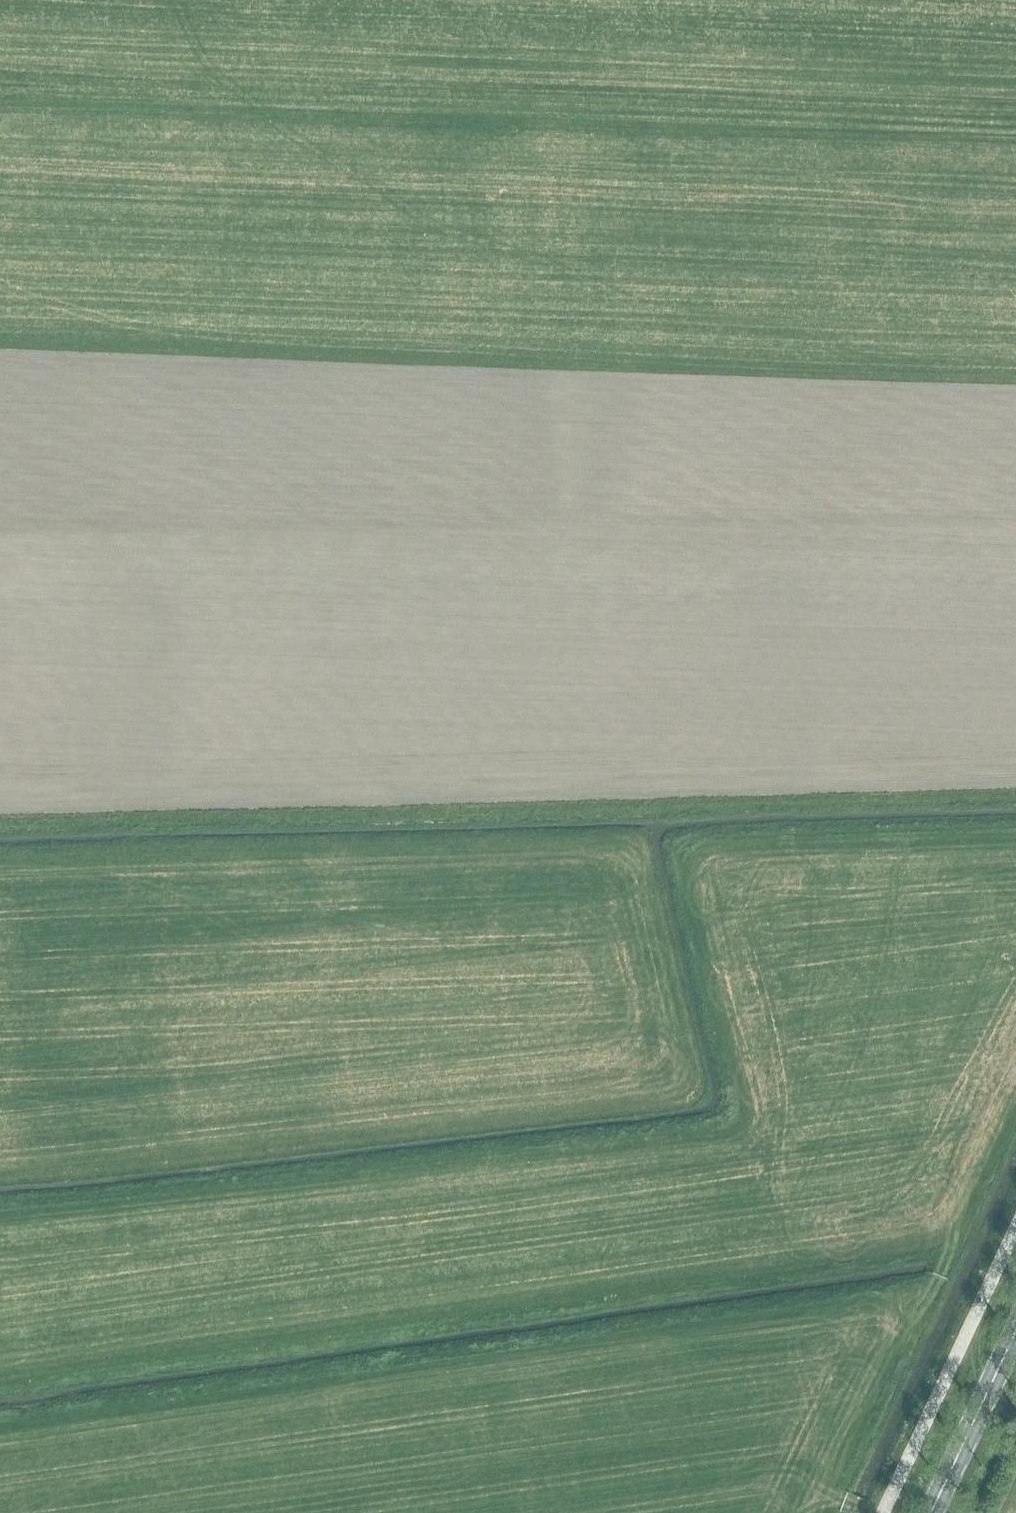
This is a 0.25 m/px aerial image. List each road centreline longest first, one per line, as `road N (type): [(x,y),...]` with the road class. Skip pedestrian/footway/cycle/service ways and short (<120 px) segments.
road 1 (secondary): [(1015,1336),(933,1512)]

